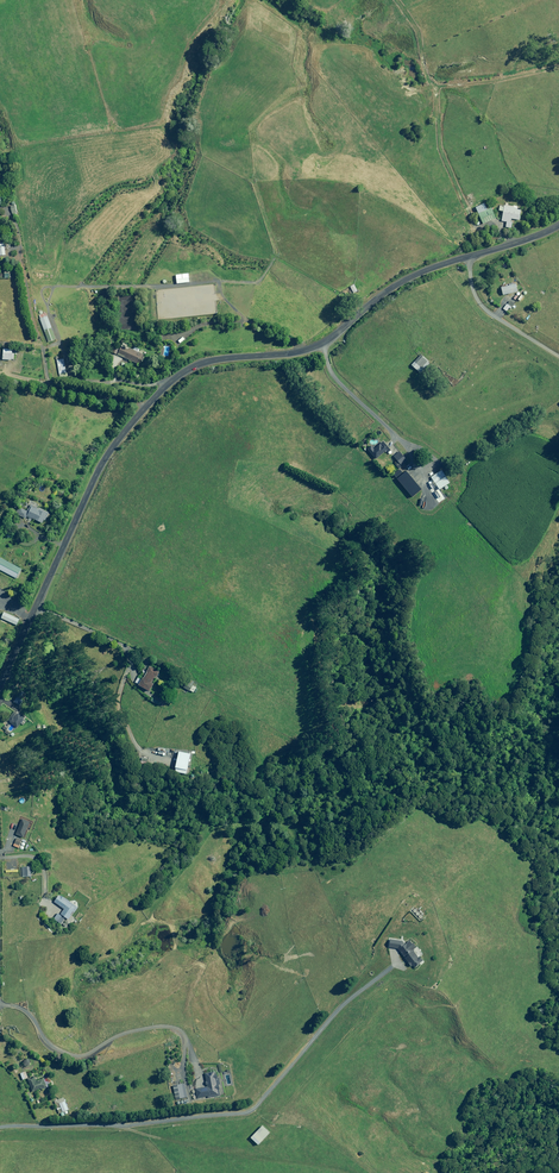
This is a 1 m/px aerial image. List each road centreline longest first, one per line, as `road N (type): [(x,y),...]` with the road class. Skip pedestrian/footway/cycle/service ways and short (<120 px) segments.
road 1 (tertiary): [(0,682),(104,461),(164,388),(206,362),(319,346),(399,284),(468,257)]
road 2 (unclassified): [(468,257),(481,304),(558,356)]

